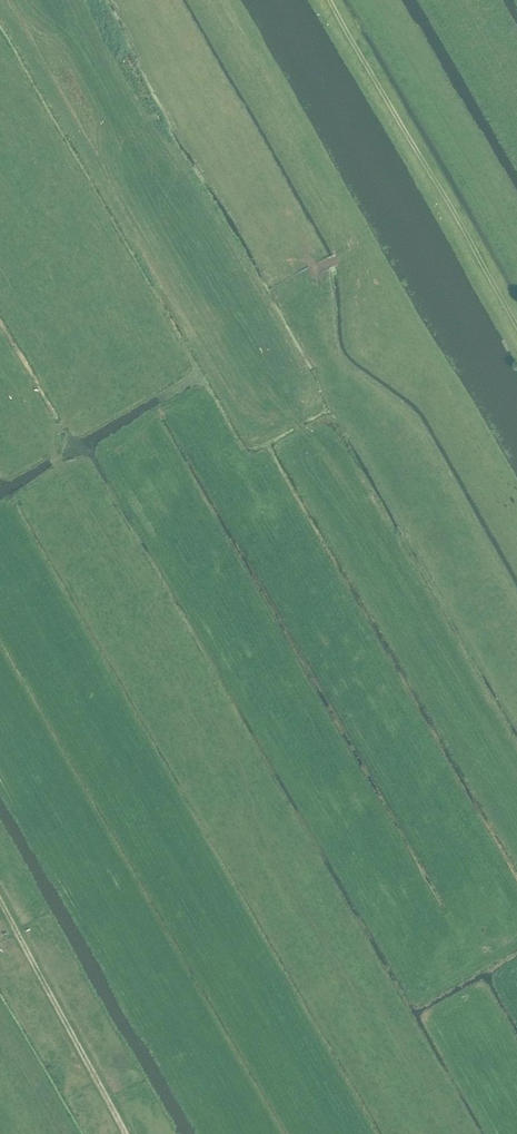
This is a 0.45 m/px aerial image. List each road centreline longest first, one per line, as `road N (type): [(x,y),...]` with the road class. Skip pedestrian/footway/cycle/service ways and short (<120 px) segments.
road 1 (track): [(516,329),(329,0)]
road 2 (track): [(0,896),(127,1133)]

